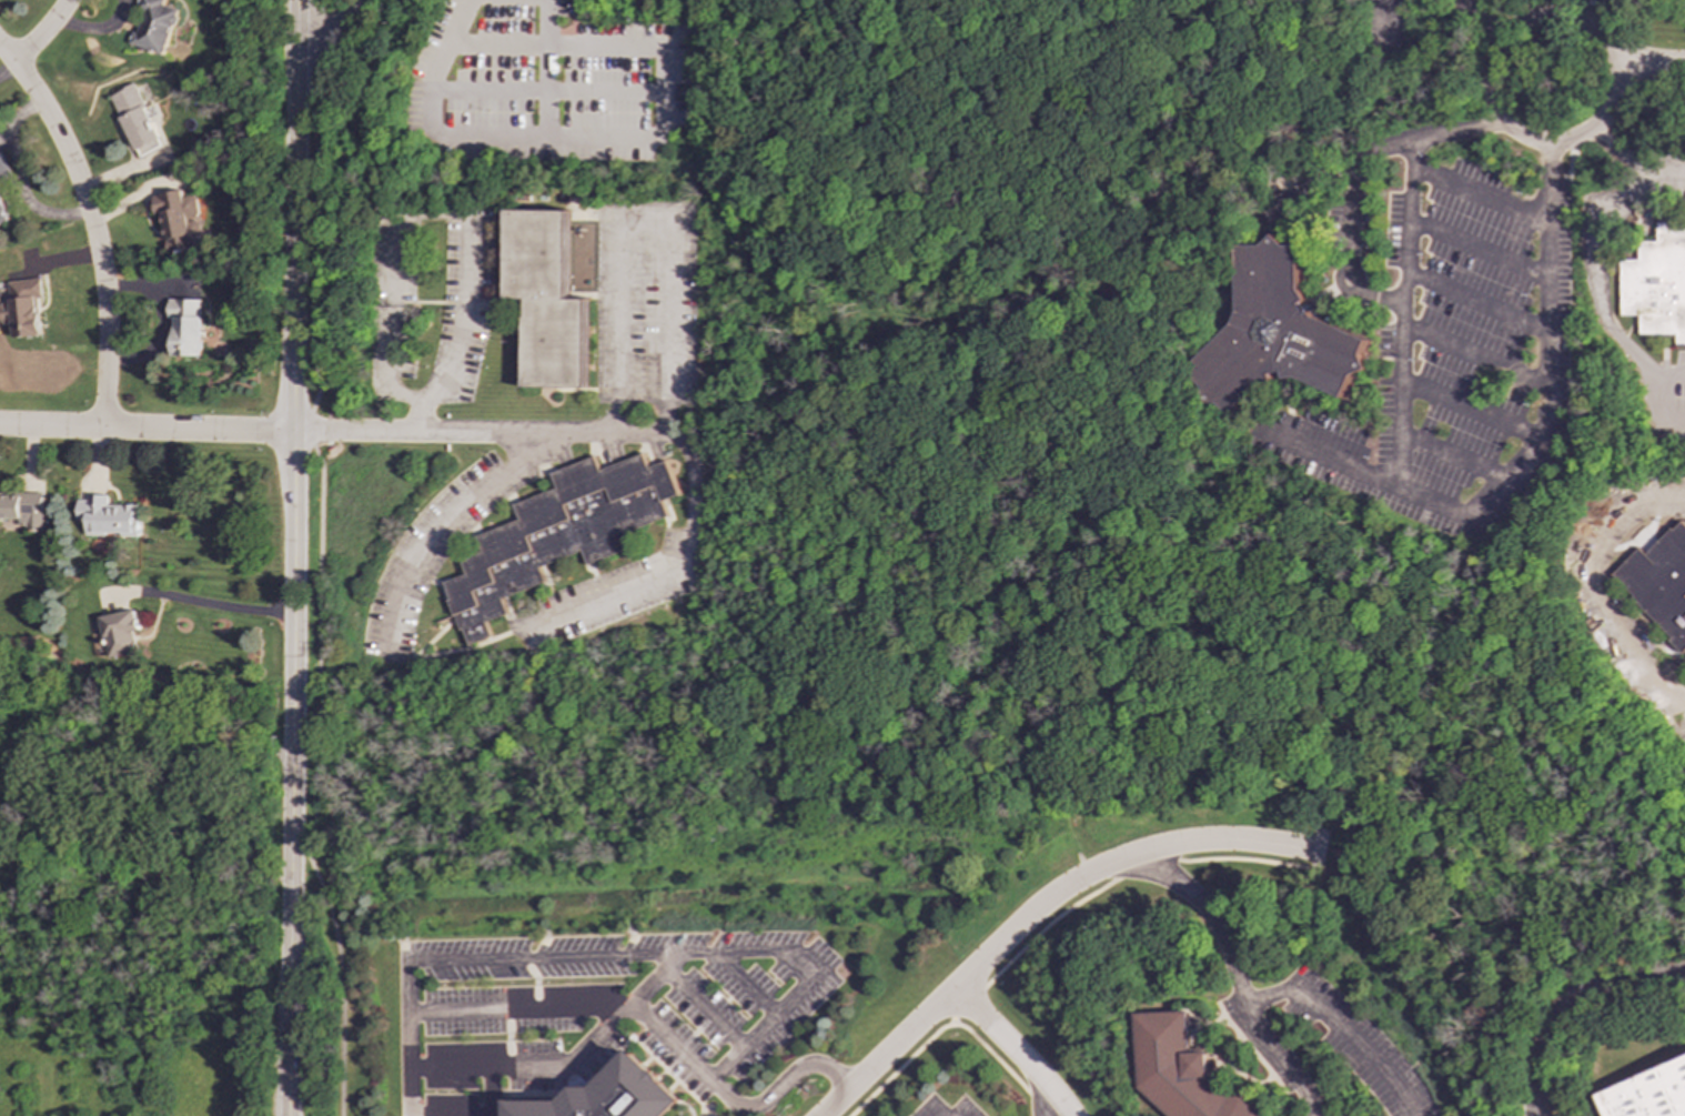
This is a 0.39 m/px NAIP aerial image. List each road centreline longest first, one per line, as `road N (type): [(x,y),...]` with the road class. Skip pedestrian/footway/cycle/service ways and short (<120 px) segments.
road 1 (tertiary): [(294,434),(288,1115)]
road 2 (residential): [(824,1115),(1041,907),(1102,868),(1197,843),(1321,852)]
road 3 (tertiary): [(294,434),(298,0)]
road 4 (residential): [(0,47),(60,135),(91,217),(107,306),(104,429)]
road 5 (residential): [(1626,68),(1587,28),(1546,16),(1501,41),(1492,90),(1507,125),(1556,144),(1594,128),(1626,68)]
road 6 (residential): [(294,434),(0,427)]

